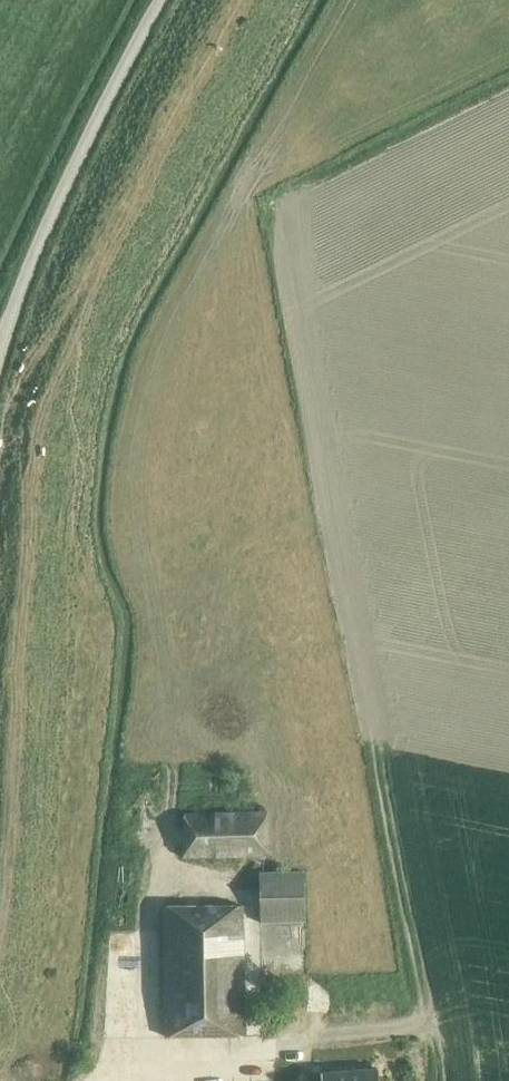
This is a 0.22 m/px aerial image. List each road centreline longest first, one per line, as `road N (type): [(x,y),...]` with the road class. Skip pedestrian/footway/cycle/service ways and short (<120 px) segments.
road 1 (unclassified): [(0,373),(89,144),(164,0)]

